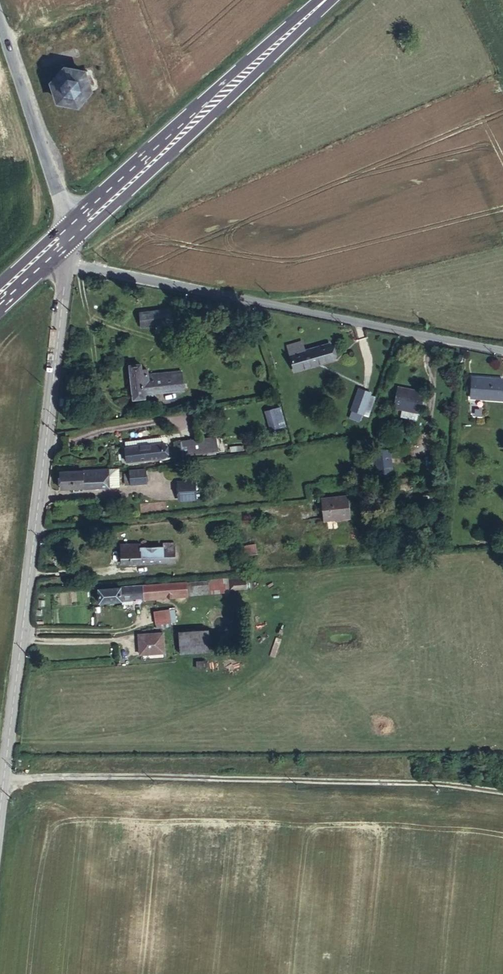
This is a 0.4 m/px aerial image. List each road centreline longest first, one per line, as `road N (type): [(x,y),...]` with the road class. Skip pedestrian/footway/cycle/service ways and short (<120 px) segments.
road 1 (tertiary): [(4,776),(66,263)]
road 2 (unclassified): [(4,776),(459,782),(502,790)]
road 3 (unclassified): [(66,263),(502,348)]
road 4 (primary): [(71,229),(323,0)]
road 5 (tertiary): [(71,229),(0,22)]

